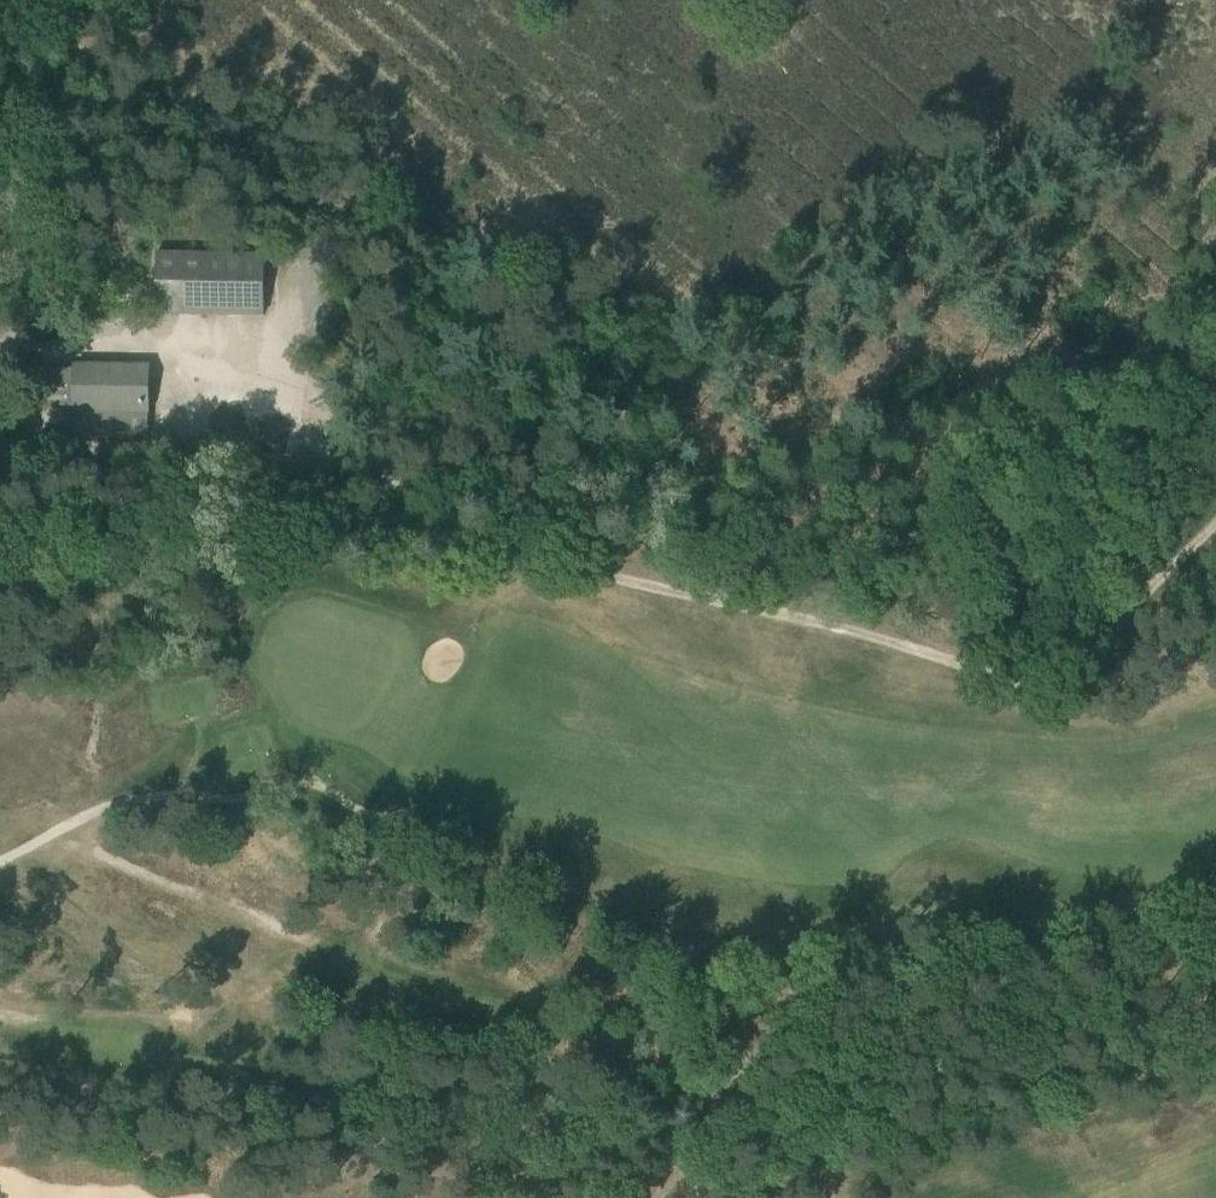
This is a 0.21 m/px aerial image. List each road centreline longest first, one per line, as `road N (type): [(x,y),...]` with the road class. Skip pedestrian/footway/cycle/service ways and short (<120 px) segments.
road 1 (track): [(1215,525),(1117,638),(1078,666),(1022,678),(462,544),(205,341),(0,335)]
road 2 (track): [(0,865),(65,829),(192,789)]

